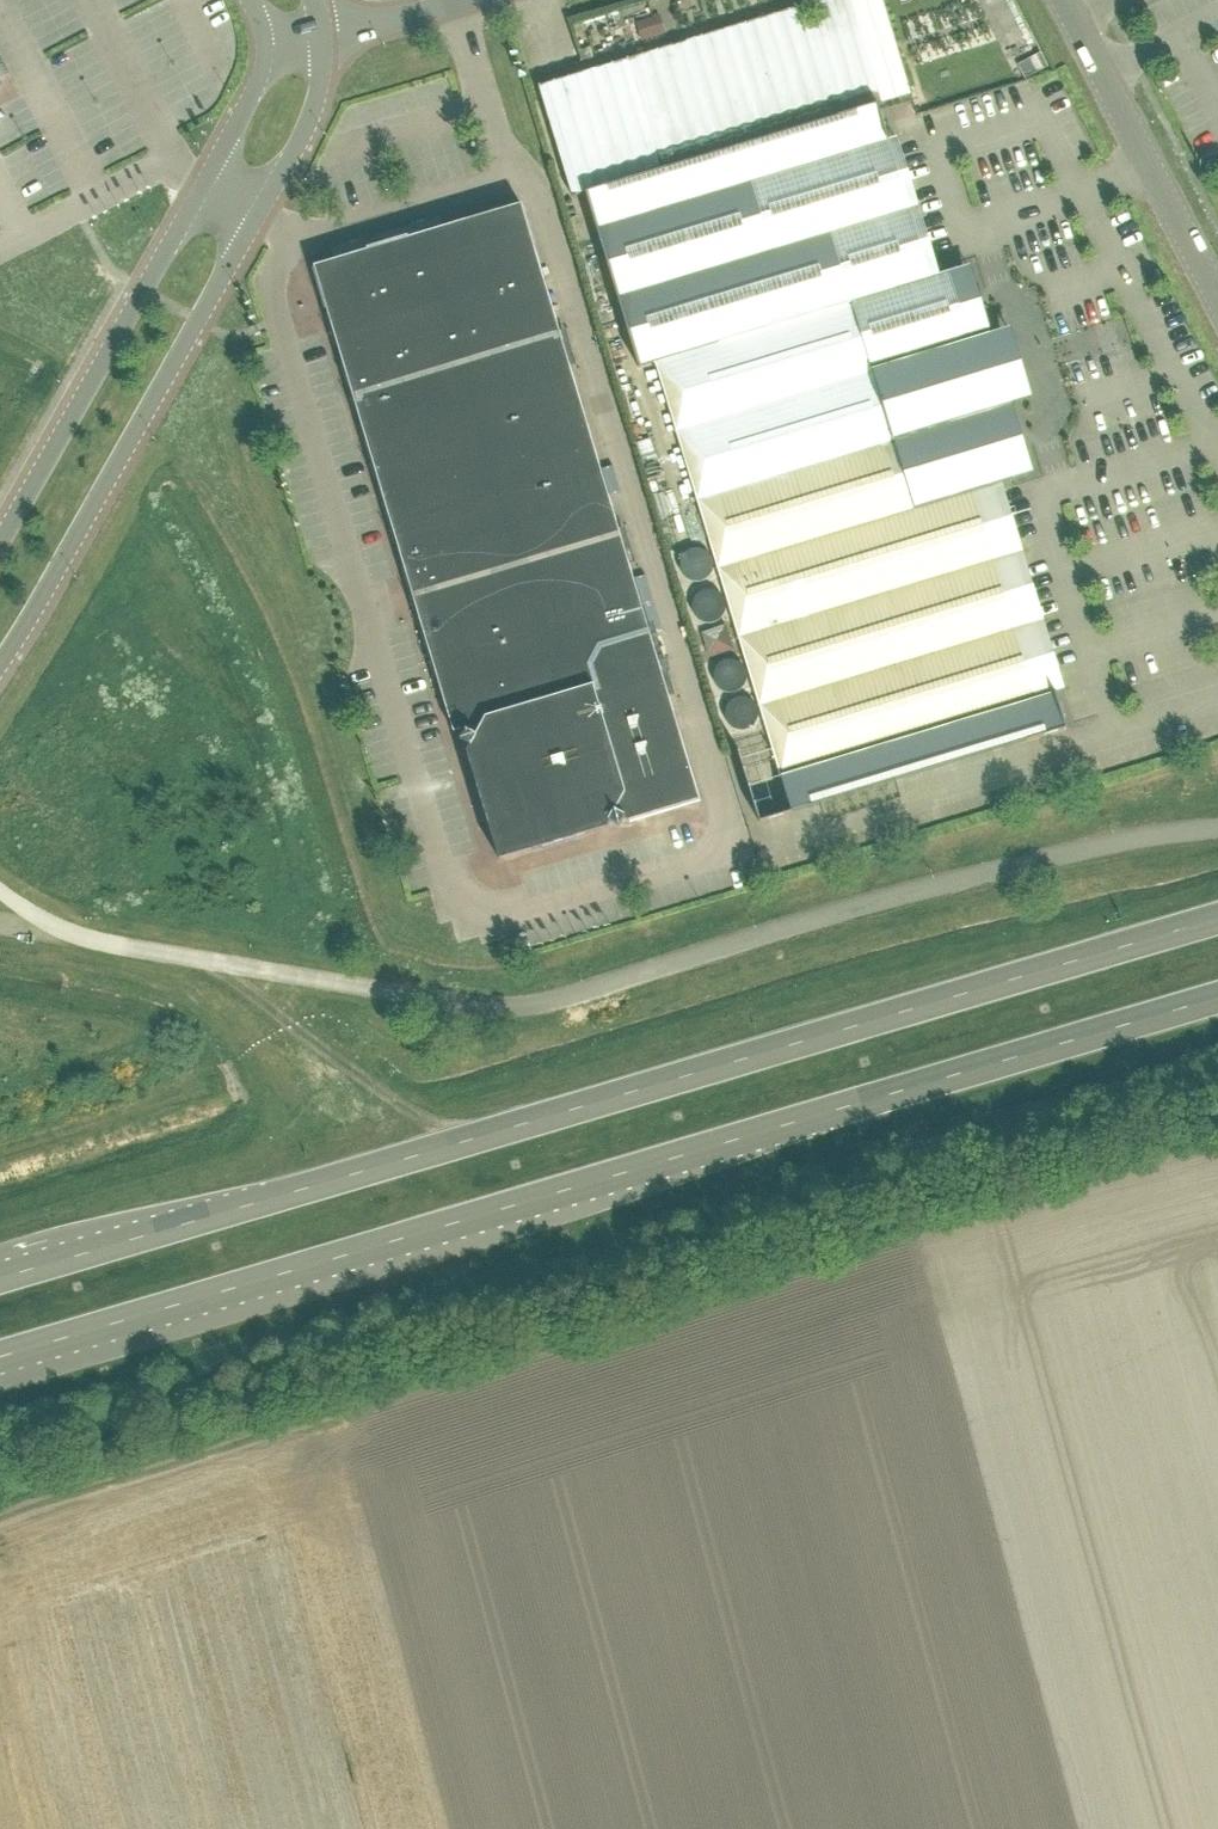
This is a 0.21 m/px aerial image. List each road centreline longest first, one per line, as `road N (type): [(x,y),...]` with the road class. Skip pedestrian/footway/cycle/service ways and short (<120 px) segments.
road 1 (primary): [(0,1358),(1217,998)]
road 2 (primary): [(1217,922),(0,1279)]
road 3 (unclassified): [(0,666),(310,122),(323,37)]
road 4 (unclassified): [(264,44),(250,98),(0,544)]
road 5 (unclassified): [(1064,0),(1217,301)]
road 6 (unclassified): [(323,37),(454,0)]

